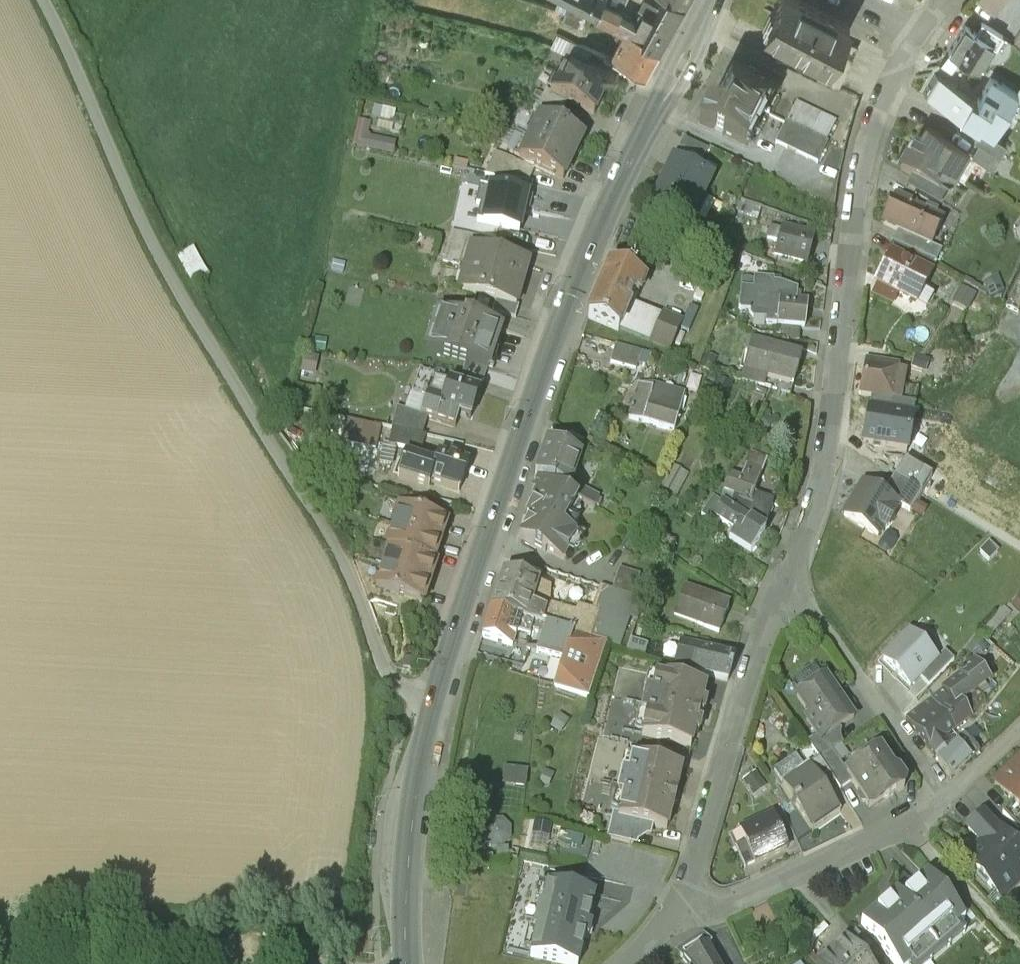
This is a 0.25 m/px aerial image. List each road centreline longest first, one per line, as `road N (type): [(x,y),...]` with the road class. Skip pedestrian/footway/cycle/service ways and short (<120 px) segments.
road 1 (secondary): [(407,963),(403,915),(416,792),(508,472),(581,273),(712,0)]
road 2 (residential): [(786,576),(814,501),(830,420),(861,170),(878,112),(922,33)]
road 3 (residential): [(679,902),(786,576)]
road 4 (residential): [(679,902),(714,905),(784,879),(942,798)]
road 5 (residential): [(942,798),(786,576)]
road 6 (track): [(195,943),(0,934)]
road 7 (track): [(899,825),(1019,941)]

